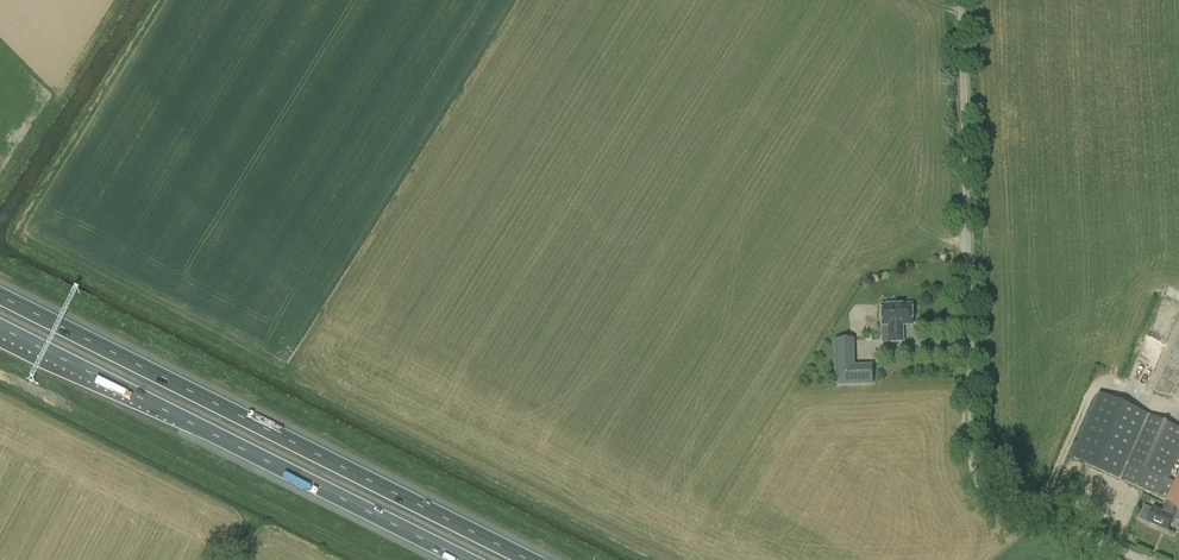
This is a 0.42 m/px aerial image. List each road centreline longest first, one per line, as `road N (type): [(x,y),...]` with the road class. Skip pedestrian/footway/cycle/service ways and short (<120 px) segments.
road 1 (motorway): [(547,559),(497,514),(284,392),(92,231),(0,132)]
road 2 (unclassified): [(1148,559),(979,483),(965,0)]
road 3 (motorway): [(529,559),(0,296)]
road 4 (motorway): [(0,328),(266,462)]
road 5 (motorway): [(0,364),(200,457),(266,462)]
road 6 (motorway): [(266,462),(463,559)]

